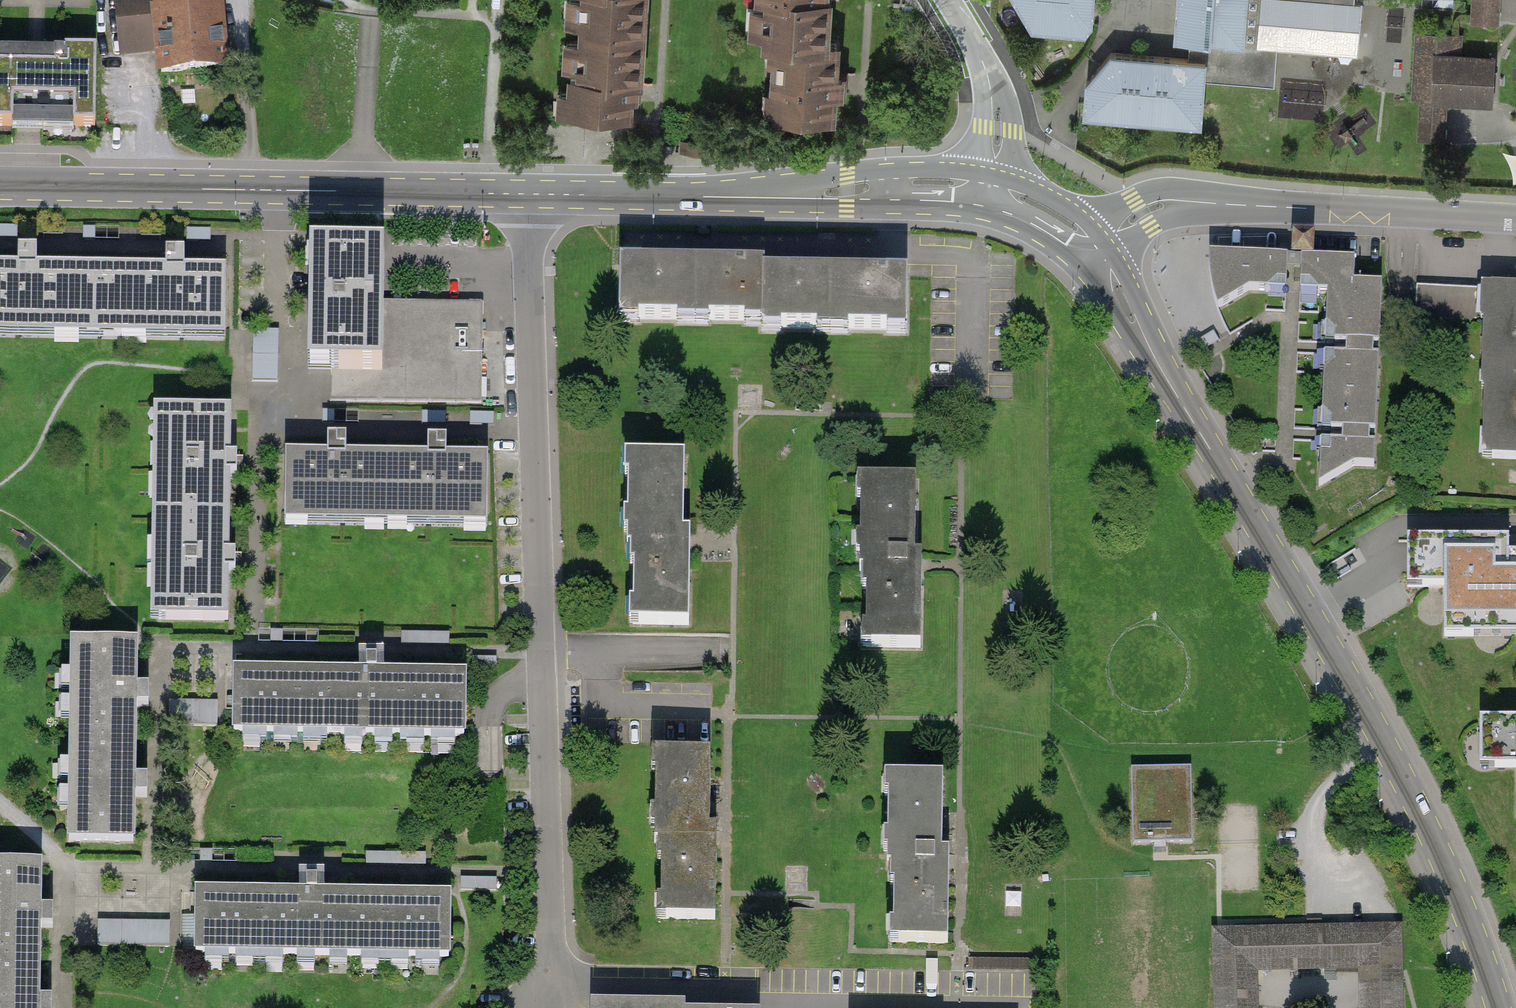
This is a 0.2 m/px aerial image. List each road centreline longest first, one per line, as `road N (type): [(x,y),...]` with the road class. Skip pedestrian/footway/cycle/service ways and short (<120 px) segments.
road 1 (tertiary): [(1089,250),(1387,748),(1449,875),(1498,1007)]
road 2 (residential): [(523,195),(550,964)]
road 3 (tertiary): [(0,187),(523,195)]
road 4 (tertiary): [(523,195),(992,198)]
road 5 (residential): [(1515,219),(1184,201),(1142,213),(1089,250)]
road 6 (residential): [(992,198),(997,128),(986,69),(945,0)]

